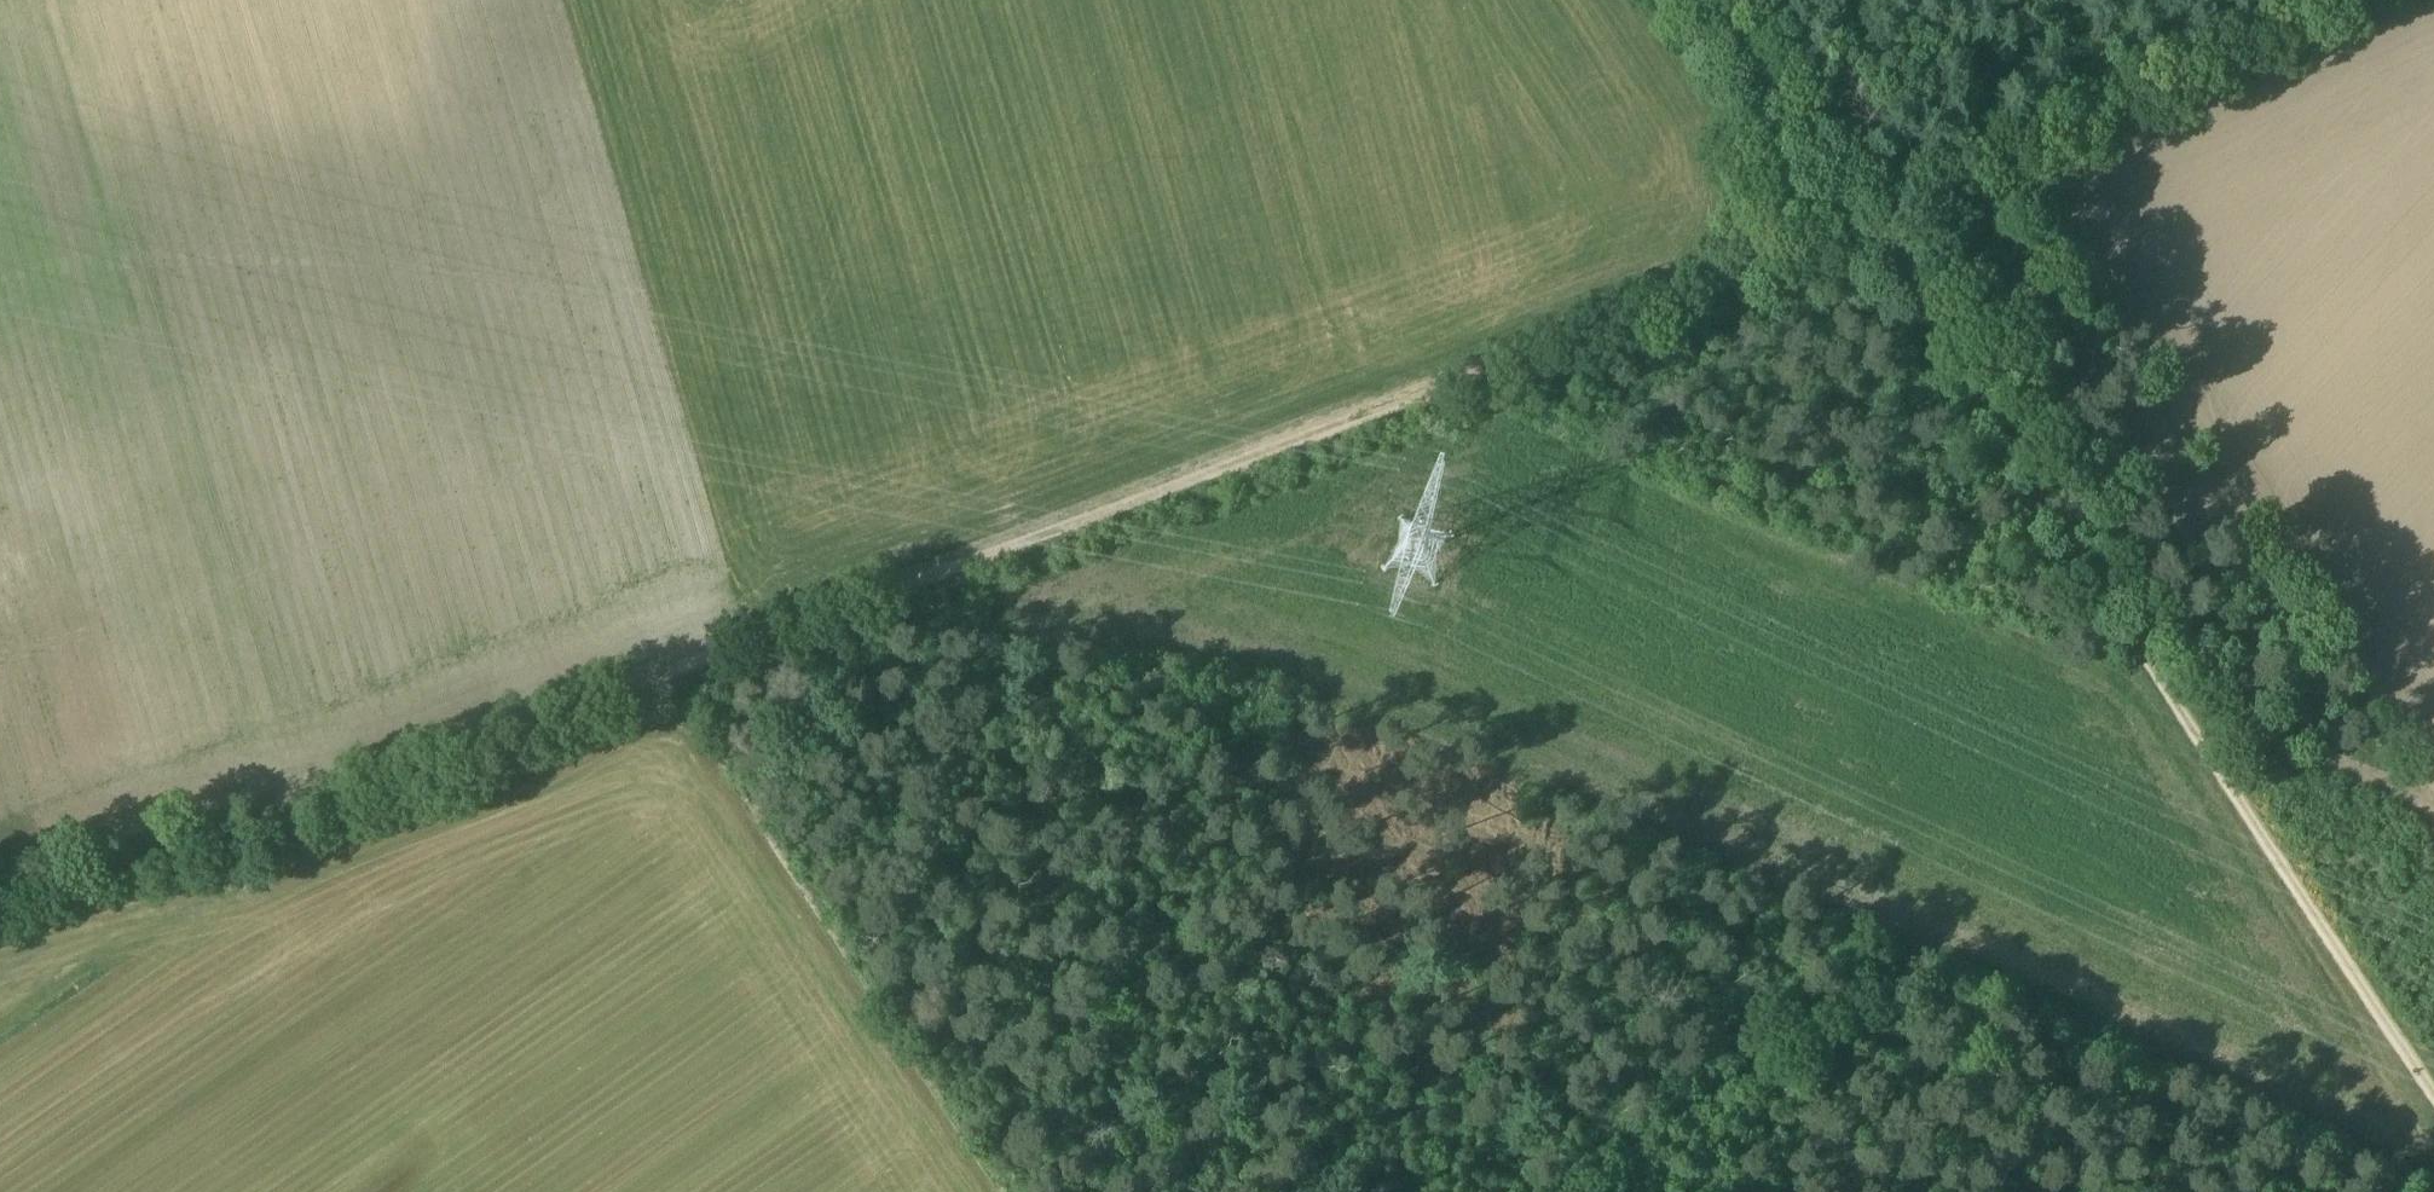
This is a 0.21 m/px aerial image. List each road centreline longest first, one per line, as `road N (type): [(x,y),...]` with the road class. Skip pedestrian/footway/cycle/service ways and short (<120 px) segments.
road 1 (track): [(1717,0),(2433,1099)]
road 2 (track): [(0,1040),(147,941),(245,897)]

